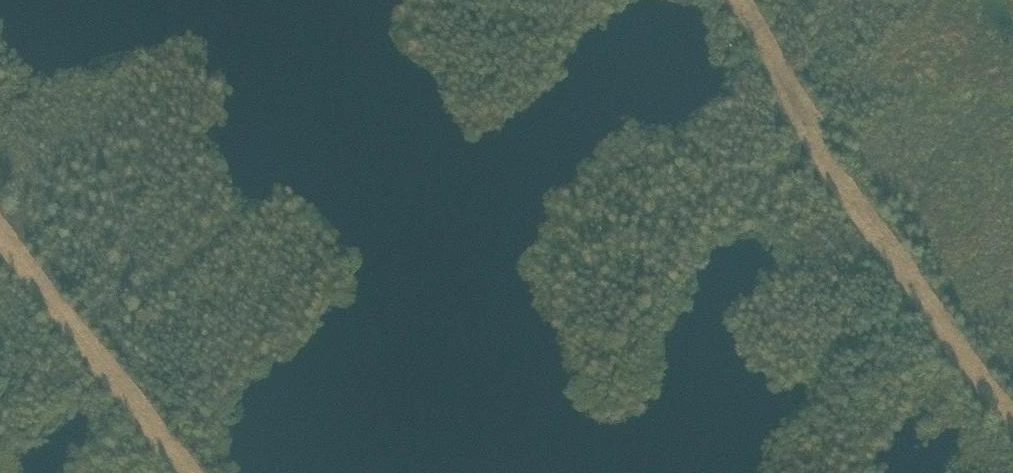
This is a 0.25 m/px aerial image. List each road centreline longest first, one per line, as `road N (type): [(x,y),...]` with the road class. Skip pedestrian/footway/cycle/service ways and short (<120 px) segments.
road 1 (track): [(1012,438),(725,0)]
road 2 (track): [(181,472),(0,237)]

